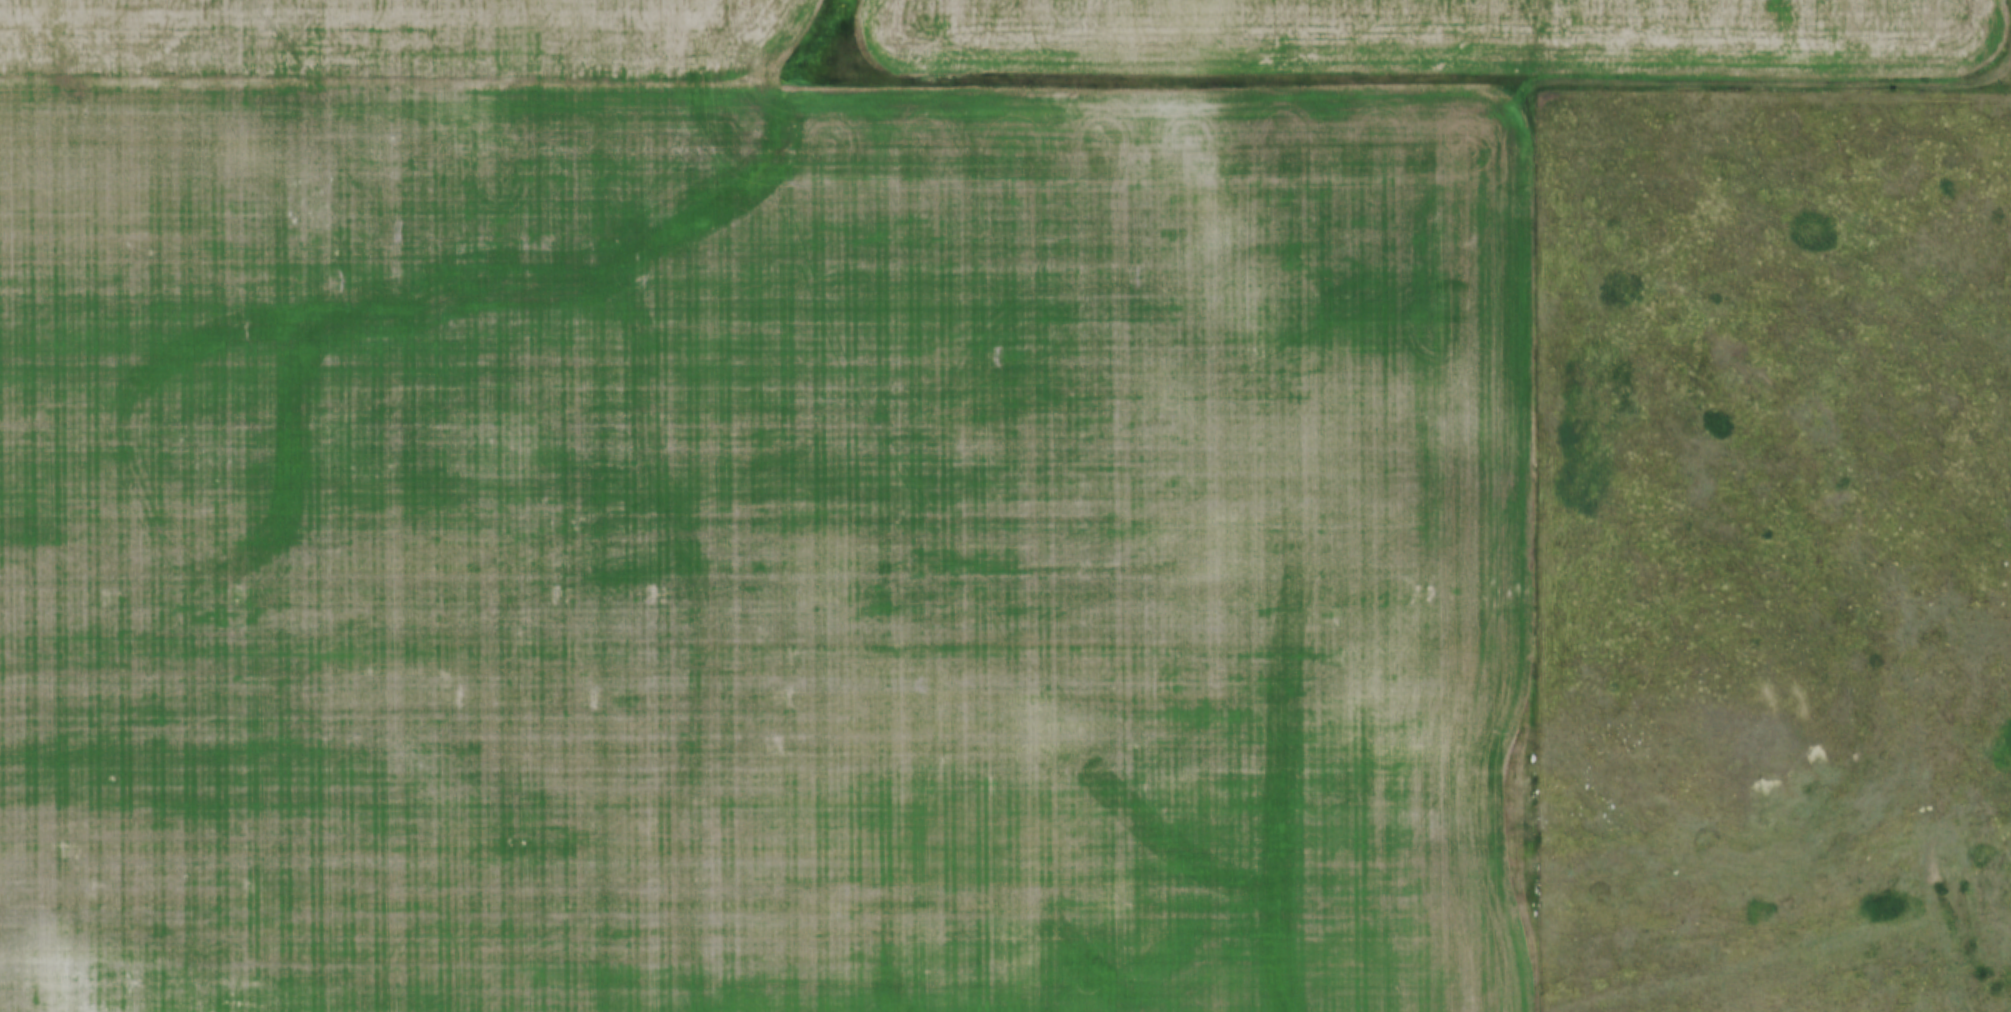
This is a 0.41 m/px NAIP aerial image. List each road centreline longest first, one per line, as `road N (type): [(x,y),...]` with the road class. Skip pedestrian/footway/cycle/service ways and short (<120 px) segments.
road 1 (track): [(0,74),(953,70),(2010,80)]

